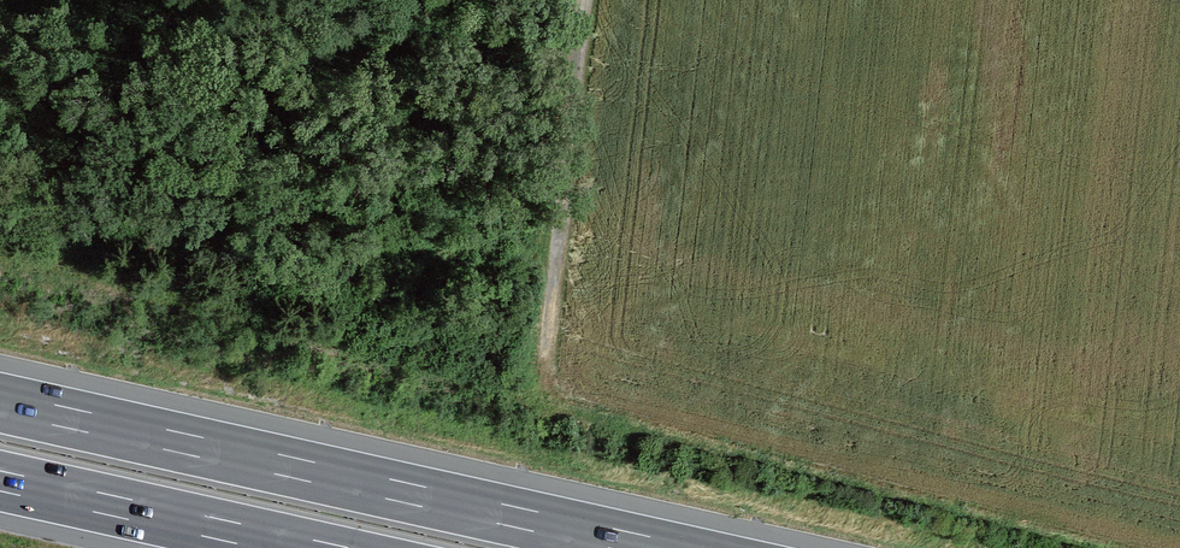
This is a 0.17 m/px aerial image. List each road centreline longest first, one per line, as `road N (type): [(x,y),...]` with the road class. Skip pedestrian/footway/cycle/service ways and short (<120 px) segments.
road 1 (motorway): [(652,547),(0,403)]
road 2 (track): [(590,0),(550,358)]
road 3 (motorway): [(0,481),(301,547)]

